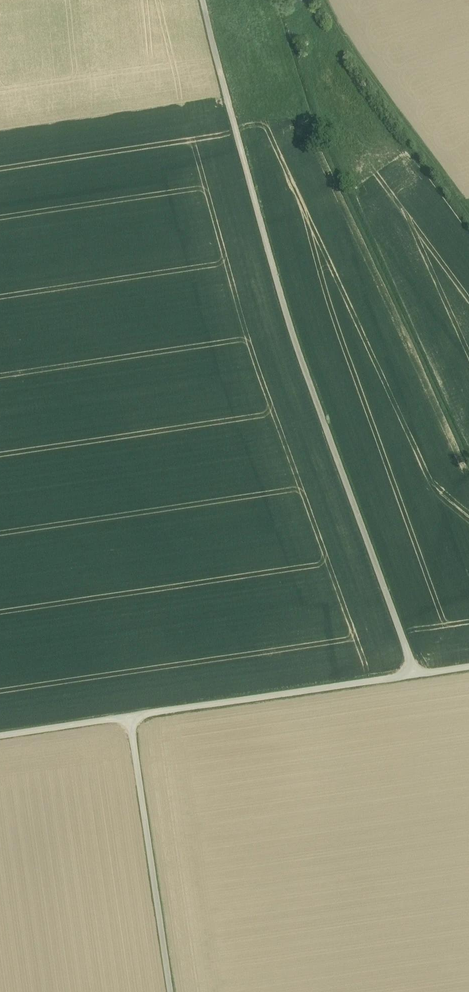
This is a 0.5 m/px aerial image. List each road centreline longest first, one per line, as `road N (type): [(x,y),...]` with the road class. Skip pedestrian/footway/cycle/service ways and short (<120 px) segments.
road 1 (track): [(206,0),(299,347),(418,674)]
road 2 (track): [(171,991),(129,717),(0,737)]
road 3 (track): [(129,717),(418,674)]
road 4 (track): [(328,0),(350,52),(468,217)]

